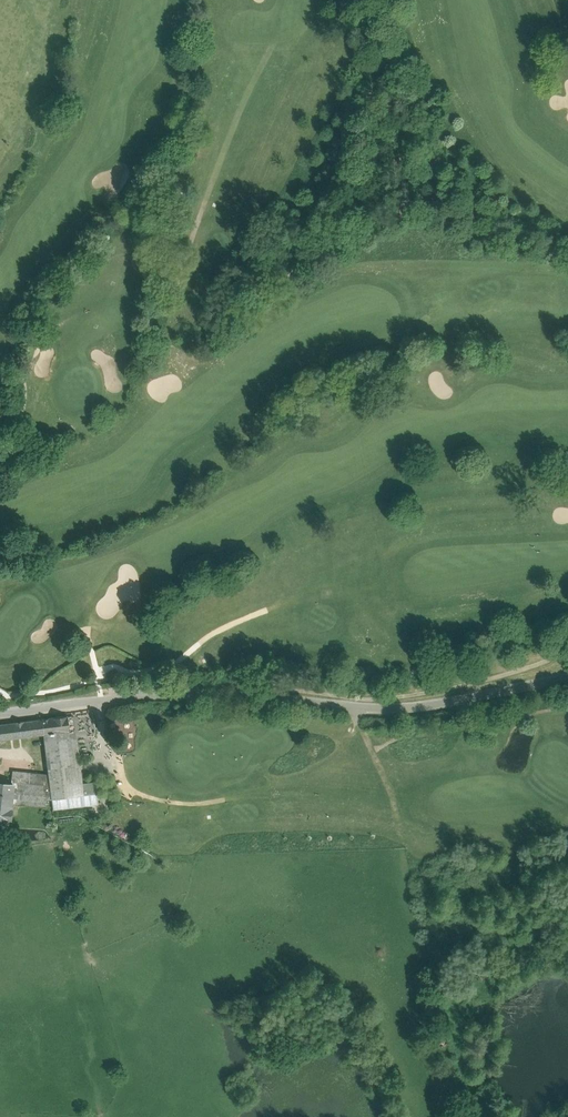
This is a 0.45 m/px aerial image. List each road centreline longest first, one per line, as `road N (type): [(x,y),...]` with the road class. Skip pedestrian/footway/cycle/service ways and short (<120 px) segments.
road 1 (unclassified): [(567,677),(414,707),(224,691),(0,713)]

